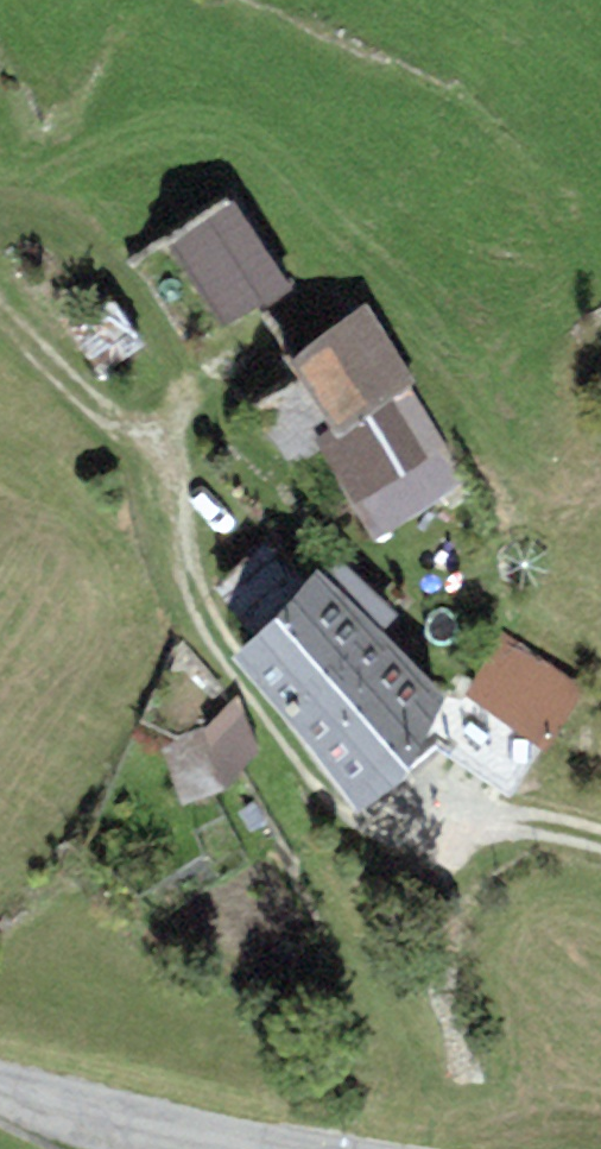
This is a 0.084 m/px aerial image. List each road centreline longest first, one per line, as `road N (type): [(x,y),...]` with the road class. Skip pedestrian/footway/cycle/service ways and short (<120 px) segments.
road 1 (track): [(453,832),(381,816),(325,771),(209,614),(175,466),(0,315)]
road 2 (unclassified): [(0,1073),(319,1148)]

